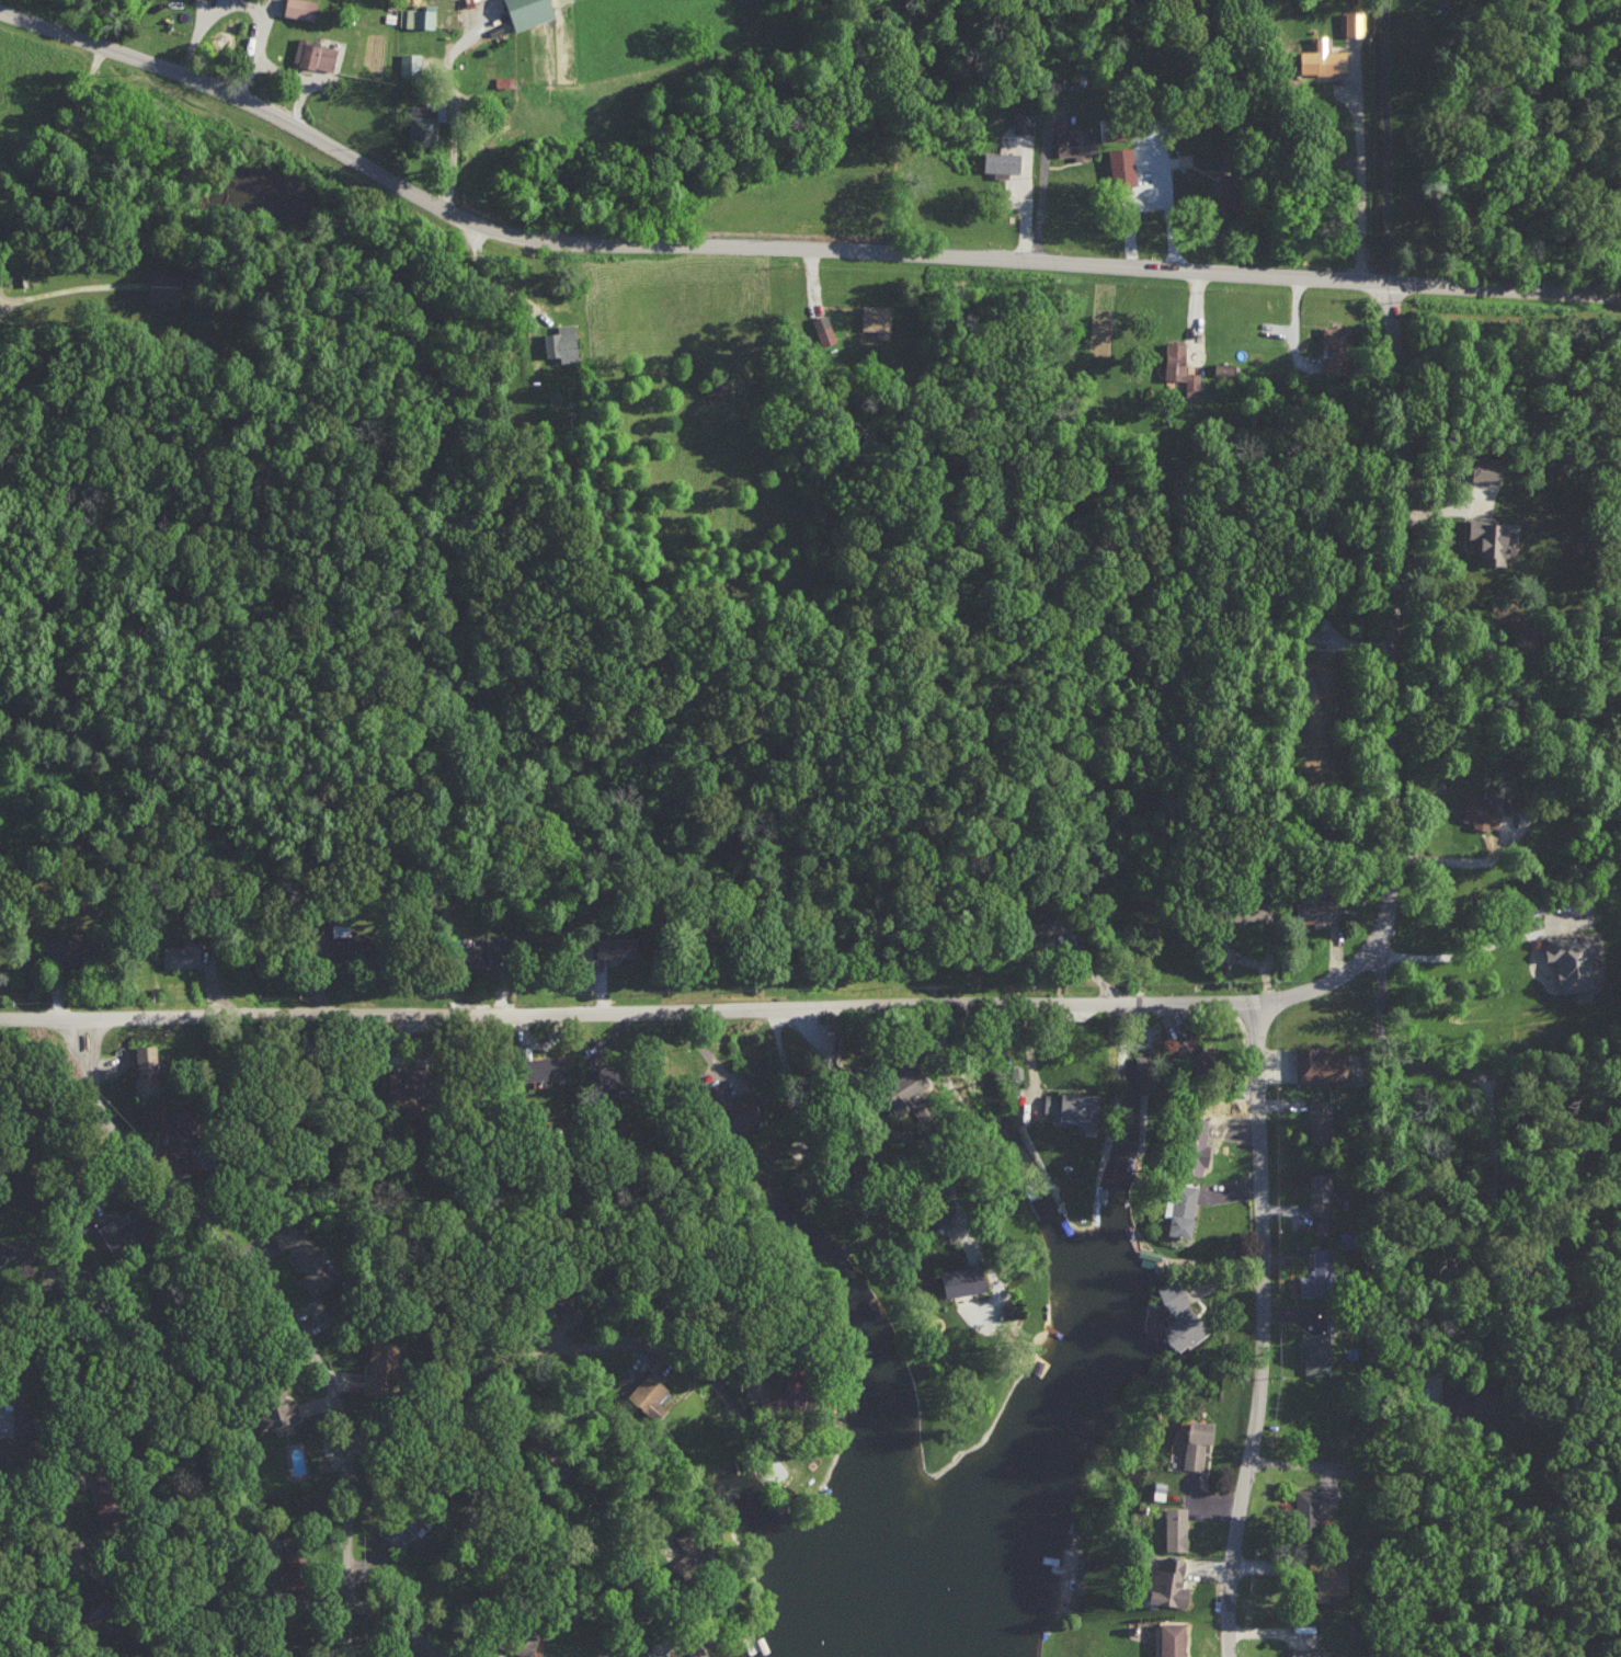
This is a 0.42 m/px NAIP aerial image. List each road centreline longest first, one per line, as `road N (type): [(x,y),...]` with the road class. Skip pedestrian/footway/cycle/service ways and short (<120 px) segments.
road 1 (tertiary): [(1620,301),(1359,278),(545,249),(466,226),(297,124),(187,73),(0,11)]
road 2 (residential): [(0,1017),(127,1021),(209,993),(618,1012),(798,1007),(945,983),(1252,993)]
road 3 (residential): [(1252,993),(1312,986),(1372,951),(1388,909),(1403,469),(1385,281)]
road 4 (residential): [(344,1599),(353,1456),(328,1378),(252,1270),(106,1116),(73,1021)]
road 5 (residential): [(1231,1656),(1257,1386),(1252,993)]
road 6 (residential): [(350,1445),(515,1353),(564,1344),(666,1352),(755,1379)]
road 7 (residential): [(1002,1301),(952,1176),(874,1118),(798,1007)]
road 8 (residential): [(0,1359),(36,1328),(67,1186),(106,1116)]
road 9 (residential): [(447,1396),(551,1522),(636,1570)]
road 10 (residential): [(56,1437),(69,1558),(30,1586),(0,1562)]
road 11 (residential): [(357,1656),(344,1599),(448,1656)]
road 12 (residential): [(239,0),(260,4),(252,64),(290,72),(301,92),(297,124)]
road 13 (residential): [(418,39),(424,68),(460,80),(495,44),(530,30),(530,10)]
road 14 (residential): [(466,226),(469,142),(460,80)]

